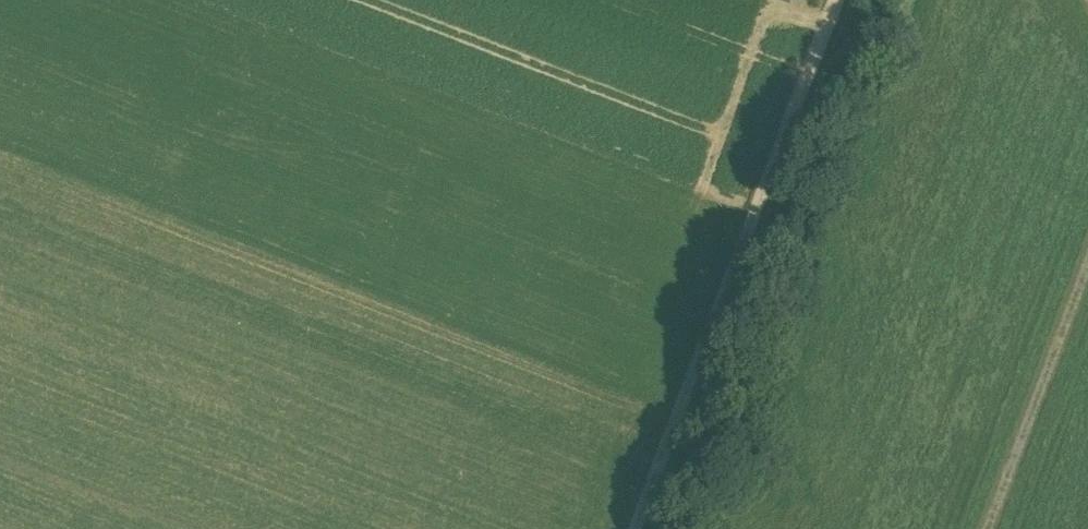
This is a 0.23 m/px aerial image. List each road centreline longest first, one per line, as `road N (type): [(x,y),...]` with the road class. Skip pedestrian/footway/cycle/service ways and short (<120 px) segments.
road 1 (track): [(835,0),(633,528)]

